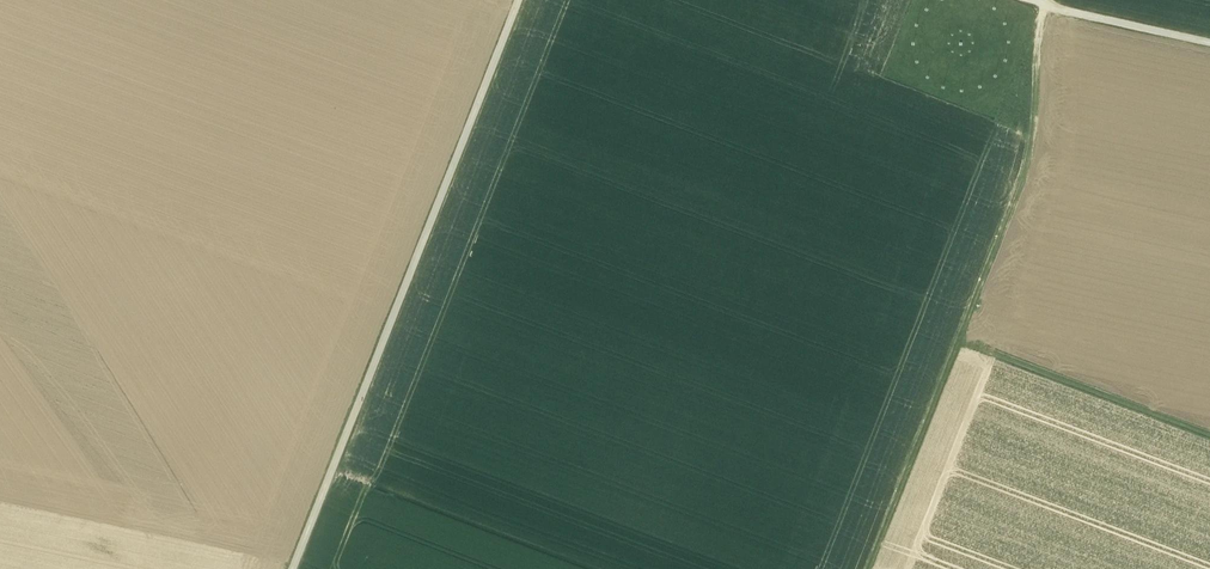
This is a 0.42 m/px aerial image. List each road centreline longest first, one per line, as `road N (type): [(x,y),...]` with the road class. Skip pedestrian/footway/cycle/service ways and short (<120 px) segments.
road 1 (track): [(290,568),(522,0)]
road 2 (track): [(1041,3),(1029,163),(868,568)]
road 3 (track): [(959,340),(1209,433)]
road 4 (track): [(1209,41),(1041,3)]

